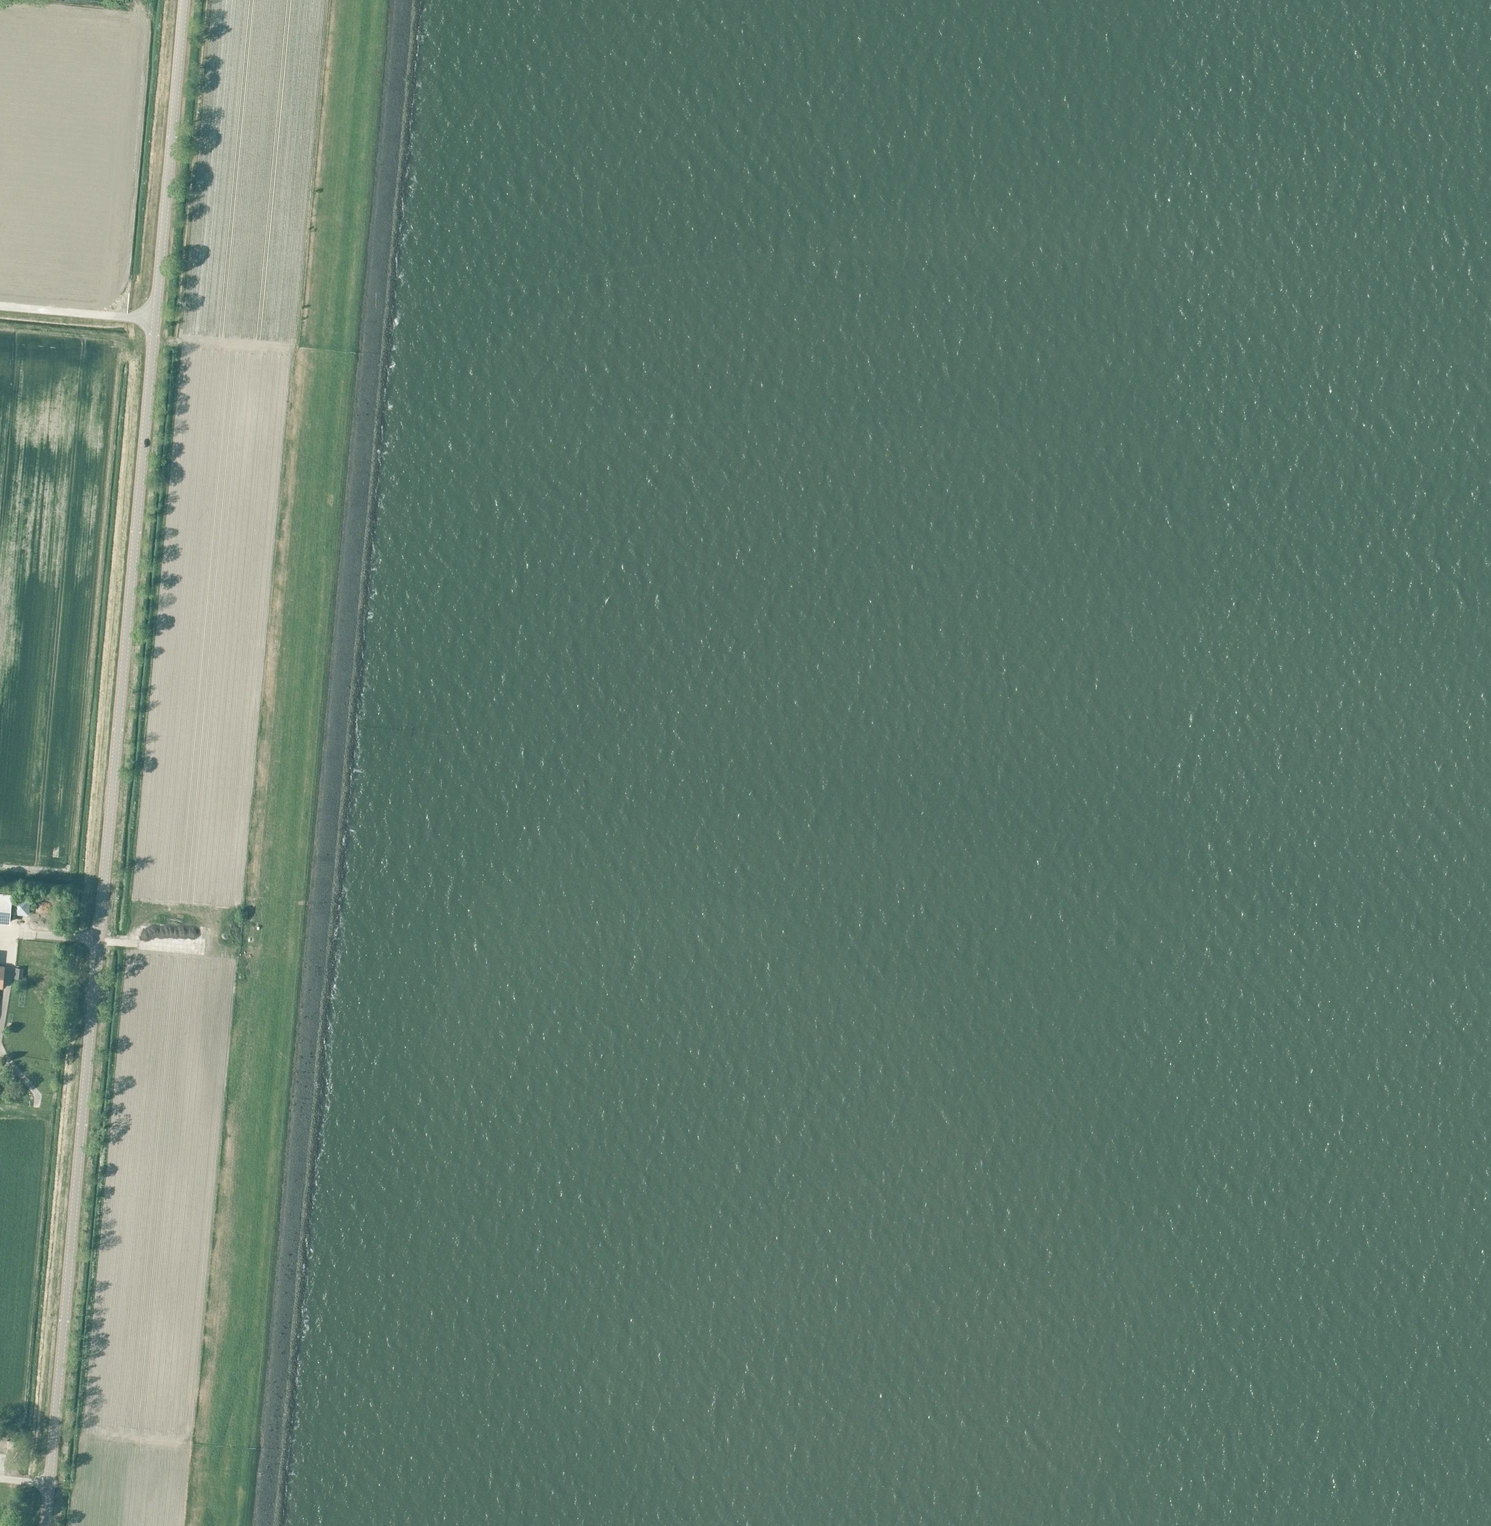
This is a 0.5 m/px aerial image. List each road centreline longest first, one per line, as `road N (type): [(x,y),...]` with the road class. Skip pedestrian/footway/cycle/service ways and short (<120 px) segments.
road 1 (tertiary): [(46,1525),(185,0)]

